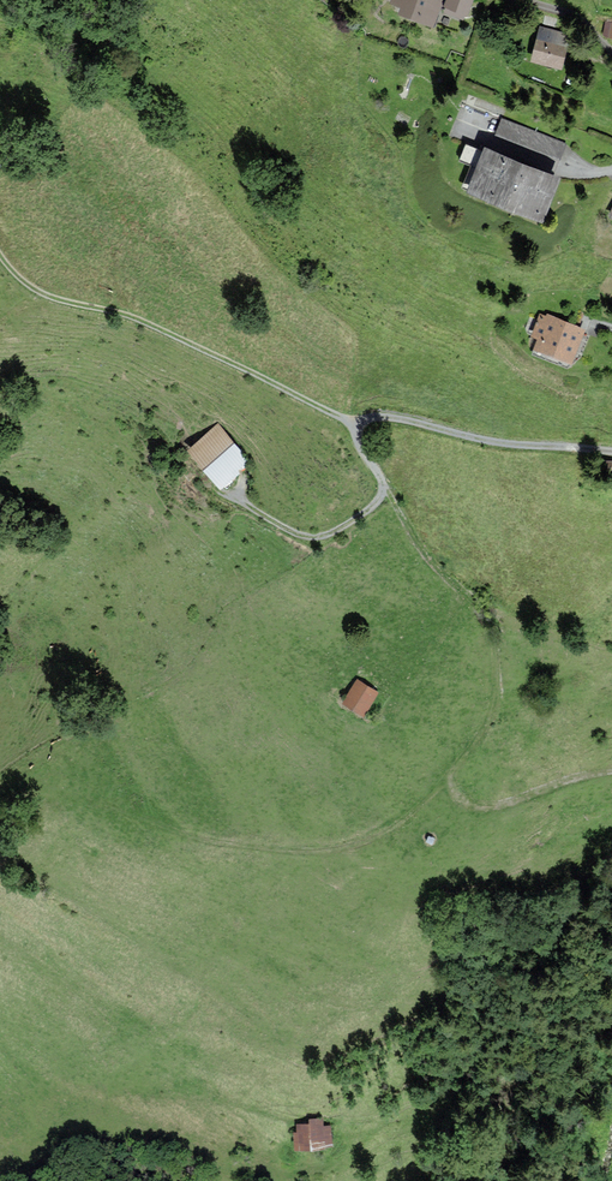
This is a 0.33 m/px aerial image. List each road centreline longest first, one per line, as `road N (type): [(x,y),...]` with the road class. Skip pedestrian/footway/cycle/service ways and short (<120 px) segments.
road 1 (track): [(0,801),(65,795),(210,842),(296,851),(350,848),(399,828),(448,782),(490,721),(499,681),(495,640),(481,608),(436,572),(412,538),(359,445),(359,432),(368,421),(387,418),(508,445),(611,452)]
road 2 (track): [(359,432),(140,322),(36,292),(0,255)]
road 3 (track): [(233,497),(297,536),(321,539),(378,503),(384,486)]
road 4 (track): [(611,774),(490,808),(466,802),(446,785)]

